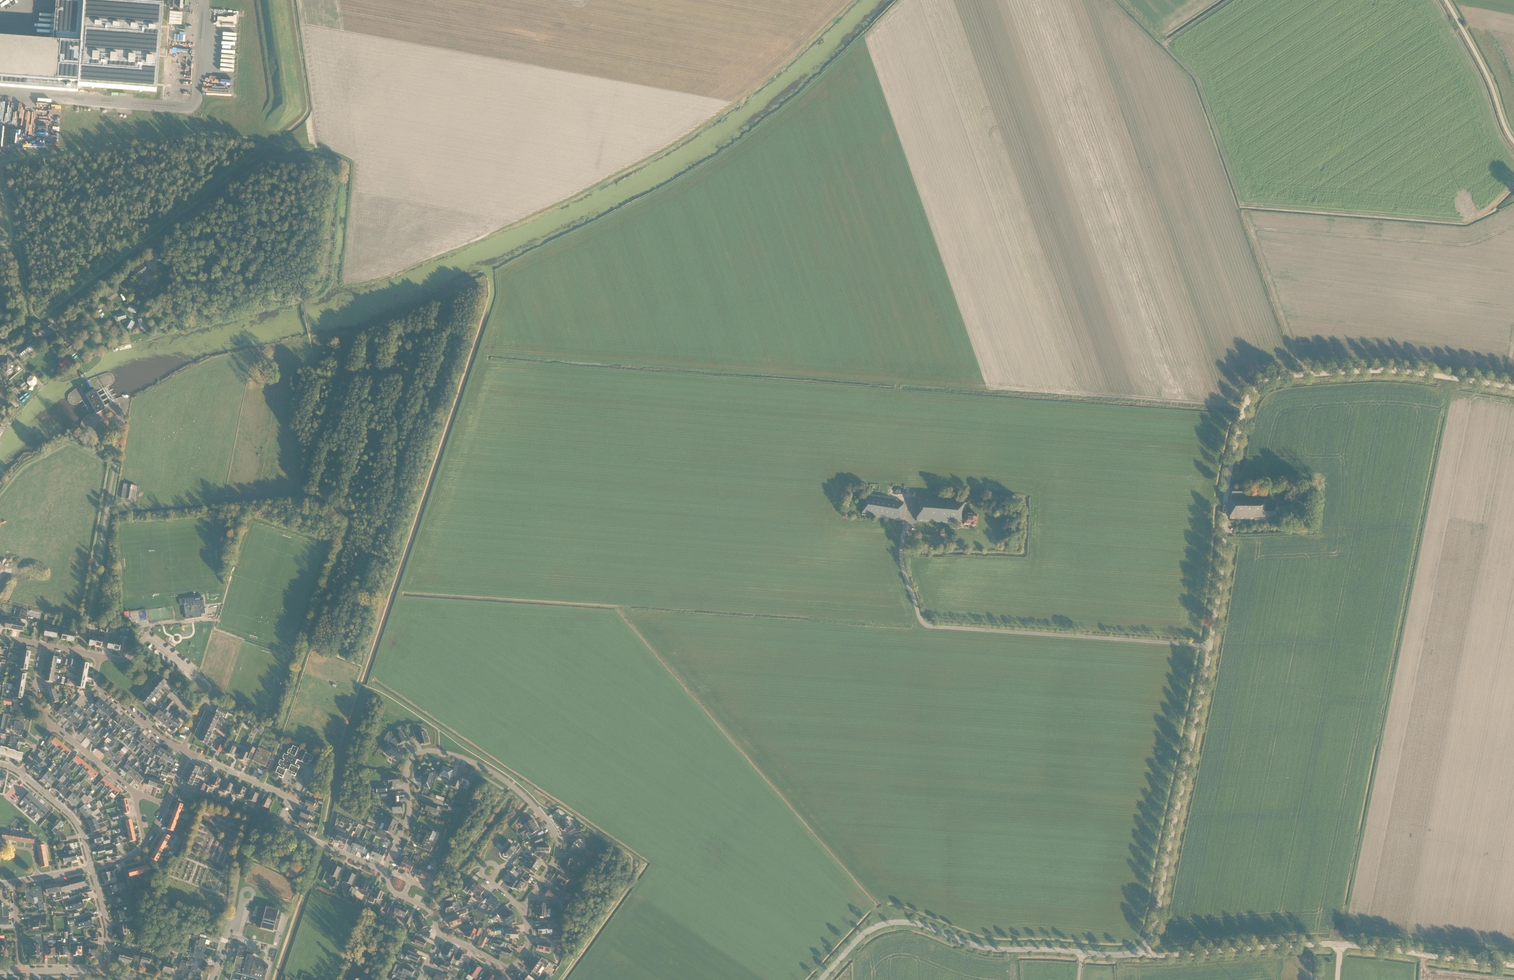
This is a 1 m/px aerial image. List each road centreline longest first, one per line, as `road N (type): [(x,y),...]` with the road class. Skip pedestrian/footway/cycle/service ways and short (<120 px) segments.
road 1 (tertiary): [(1134,954),(1157,915),(1210,647),(1228,482),(1253,391),(1280,378),(1386,371),(1513,387)]
road 2 (tertiary): [(1134,954),(1334,944),(1513,965)]
road 3 (residential): [(524,909),(555,859),(554,832),(512,786),(452,755),(427,751),(410,762),(409,813),(384,871)]
road 4 (tertiary): [(820,979),(863,934),(896,921),(991,948),(1134,954)]
road 5 (residential): [(384,871),(285,826),(297,800),(188,752)]
road 6 (unclassified): [(1513,141),(1446,0)]
road 7 (residential): [(440,935),(512,966),(527,948),(524,909)]
road 8 (residential): [(182,750),(103,690),(100,656)]
road 9 (residential): [(92,867),(77,824),(21,773)]
road 10 (residential): [(211,979),(239,863)]

